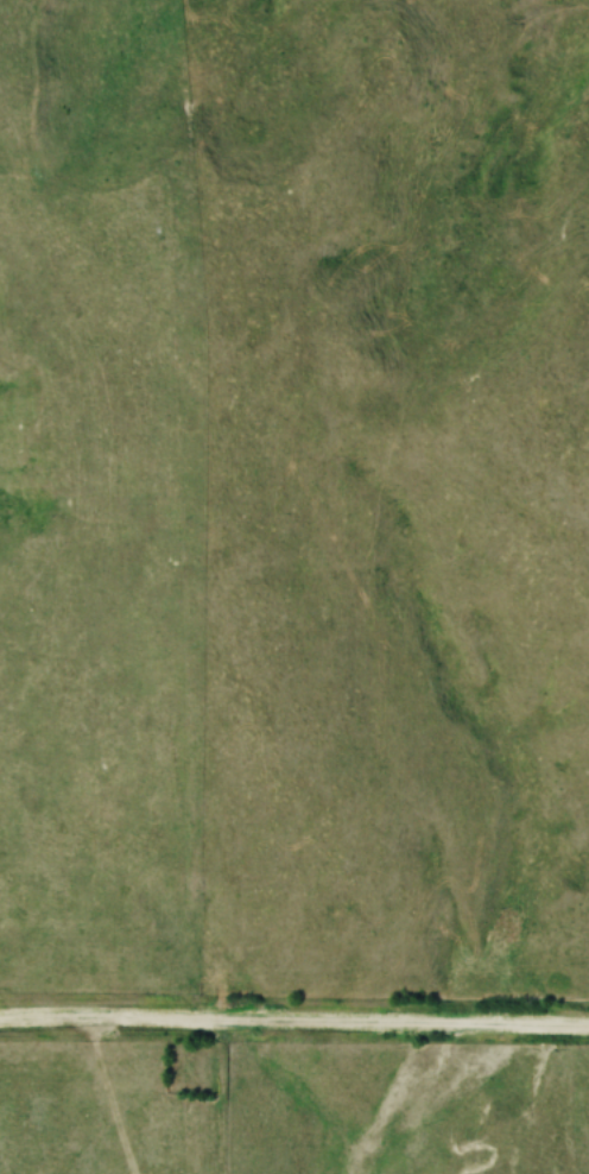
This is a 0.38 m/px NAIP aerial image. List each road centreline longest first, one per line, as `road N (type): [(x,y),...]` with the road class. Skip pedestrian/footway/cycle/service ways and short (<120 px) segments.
road 1 (residential): [(588,1023),(0,1019)]

